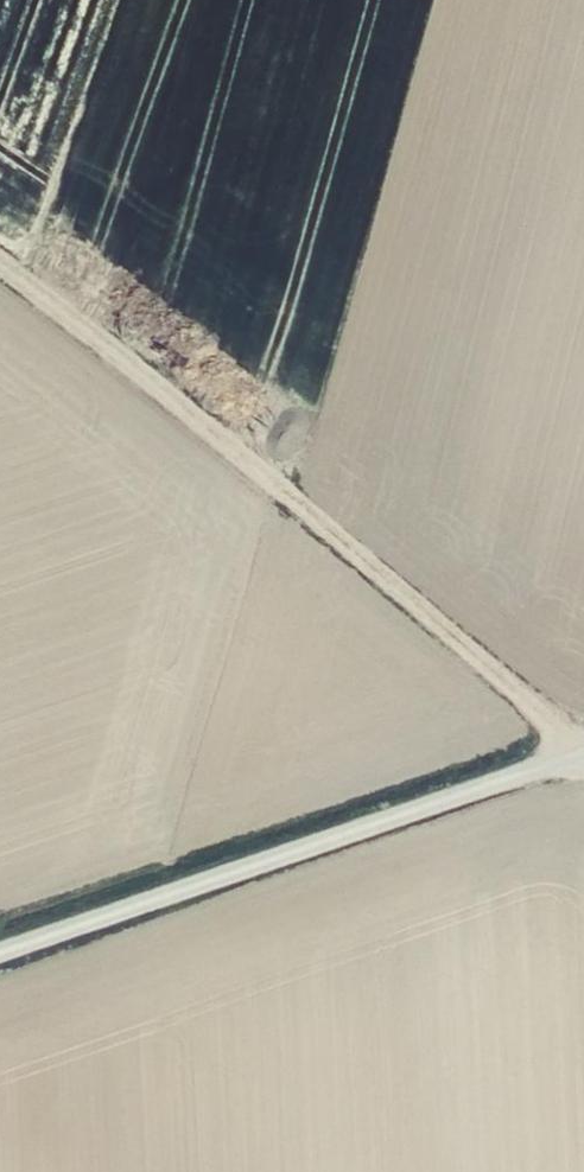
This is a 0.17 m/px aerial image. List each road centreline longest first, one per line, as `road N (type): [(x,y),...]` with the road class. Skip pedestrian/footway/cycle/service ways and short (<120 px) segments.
road 1 (track): [(0,271),(164,395),(583,751)]
road 2 (unclassified): [(0,957),(583,760)]

